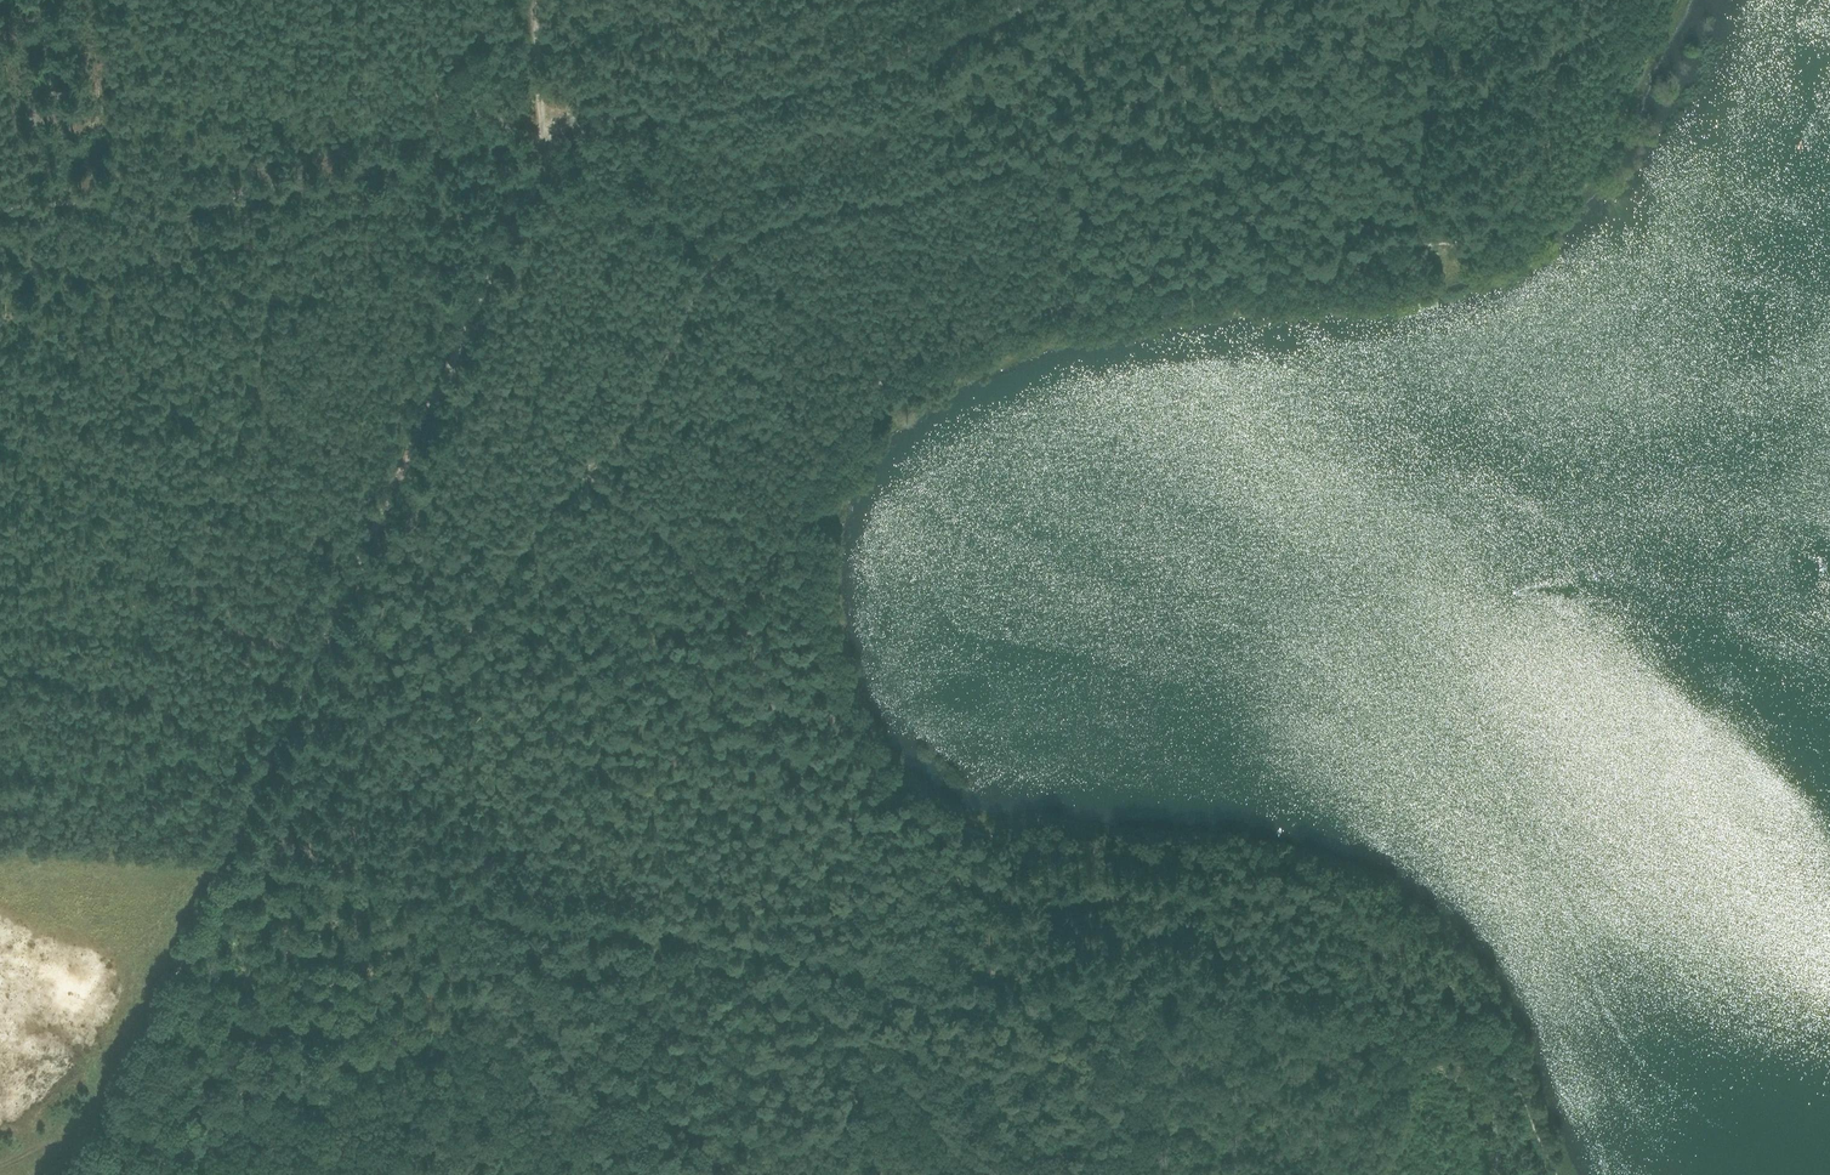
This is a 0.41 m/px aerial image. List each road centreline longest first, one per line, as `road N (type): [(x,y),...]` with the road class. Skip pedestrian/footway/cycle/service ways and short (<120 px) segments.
road 1 (track): [(1576,0),(1520,169),(1489,216),(1352,246),(1255,253),(1044,301),(881,359),(836,395),(805,442),(786,509),(798,644),(820,710),(874,780),(957,832),(1036,851),(1275,868),(1387,903),(1424,927),(1479,985),(1556,1174)]
road 2 (track): [(1481,1036),(253,865)]
road 3 (track): [(531,162),(225,860)]
road 4 (track): [(531,136),(128,218),(55,197),(0,210)]
road 5 (track): [(574,183),(726,251),(881,359)]
road 6 (track): [(70,1174),(102,1132),(225,860)]
road 7 (track): [(829,73),(531,136)]
road 8 (track): [(1013,0),(901,52),(829,73)]
road 9 (track): [(524,0),(531,136)]

